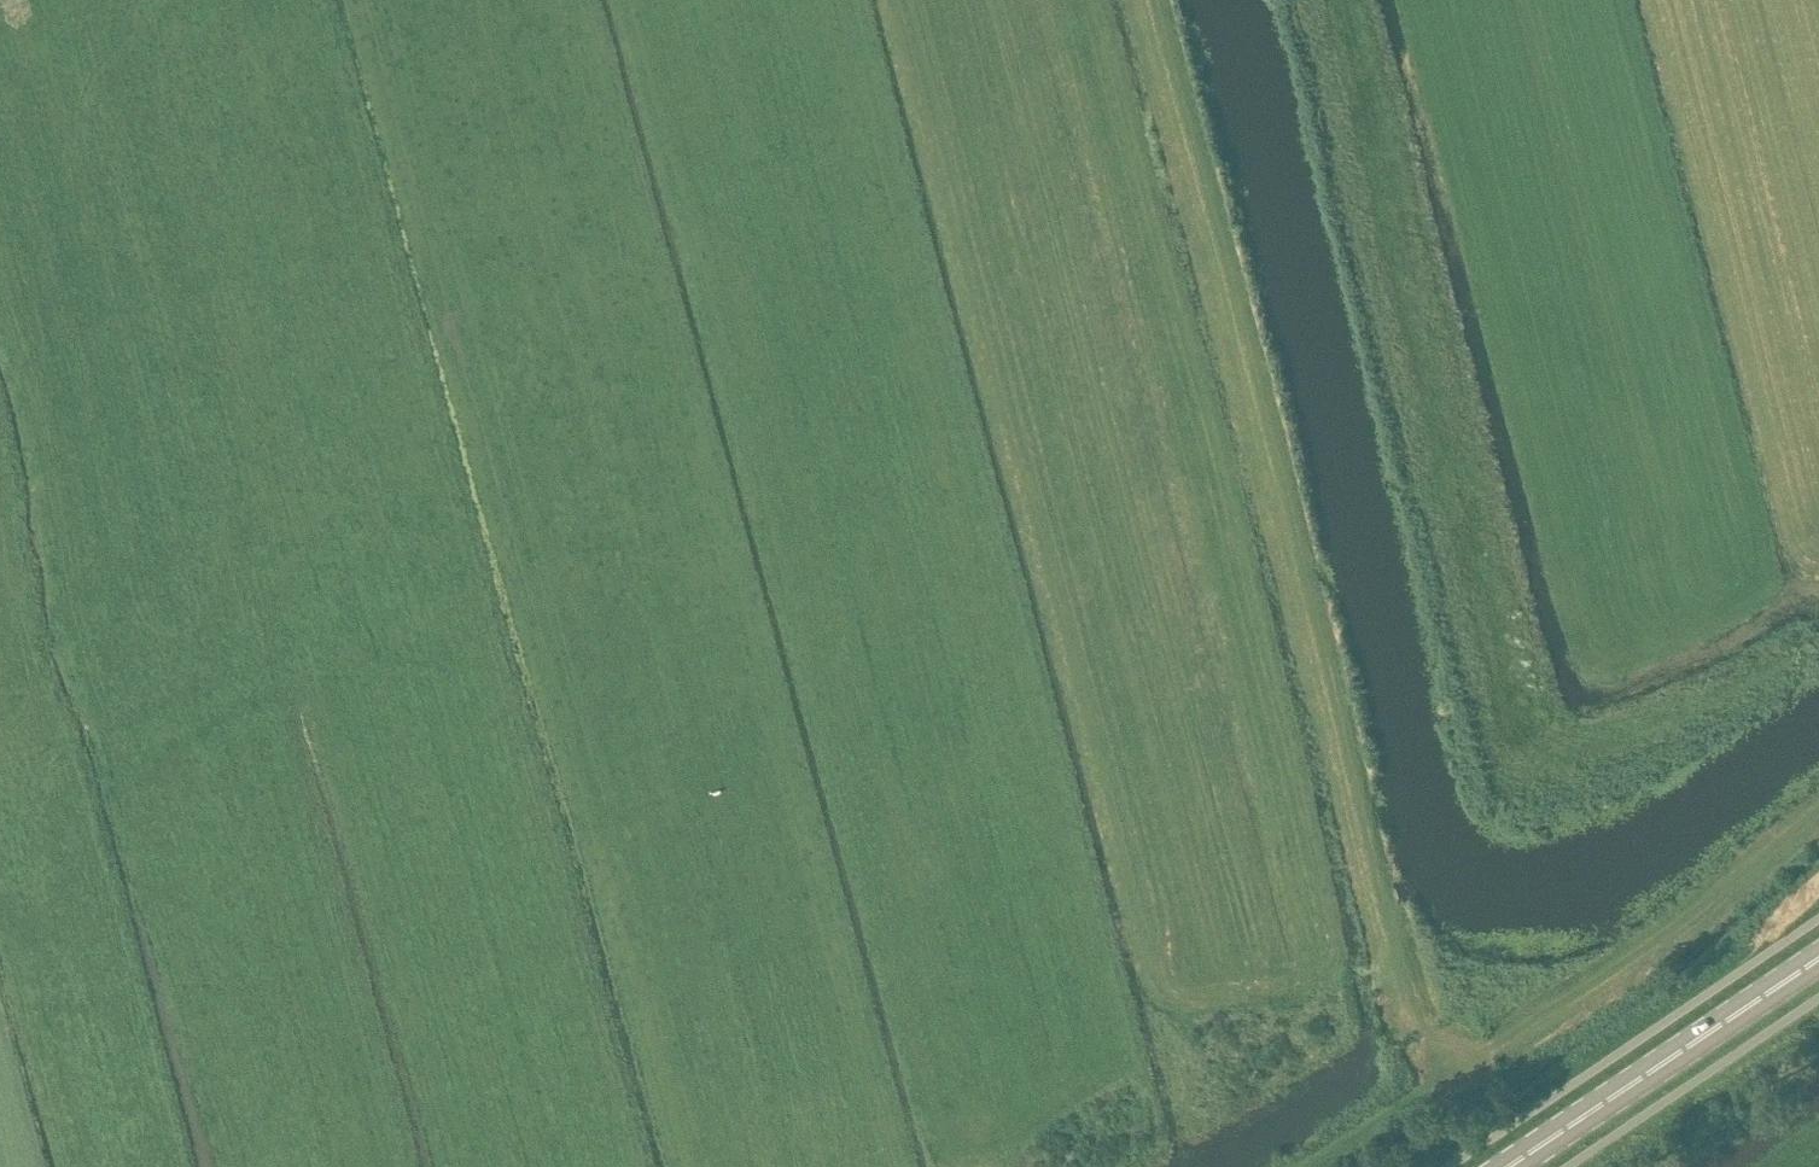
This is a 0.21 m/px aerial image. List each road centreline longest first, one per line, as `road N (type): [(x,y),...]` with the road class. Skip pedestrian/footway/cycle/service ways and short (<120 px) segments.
road 1 (track): [(1445,1061),(1492,1048),(1818,808)]
road 2 (primary): [(1510,1166),(1818,960)]
road 3 (track): [(1284,1166),(1445,1061)]
road 4 (track): [(1445,1061),(1417,1034),(1389,930)]

